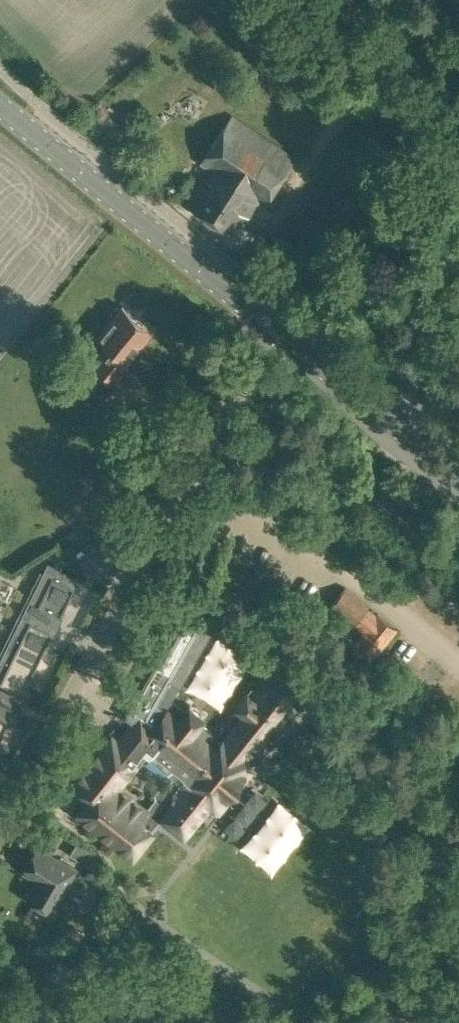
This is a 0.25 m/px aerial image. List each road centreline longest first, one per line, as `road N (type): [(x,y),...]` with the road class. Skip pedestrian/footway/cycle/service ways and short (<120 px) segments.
road 1 (unclassified): [(0,826),(271,327)]
road 2 (secondary): [(271,327),(0,107)]
road 3 (secondary): [(458,480),(271,327)]
road 4 (track): [(424,182),(437,124),(348,0)]
road 5 (track): [(313,318),(424,182)]

